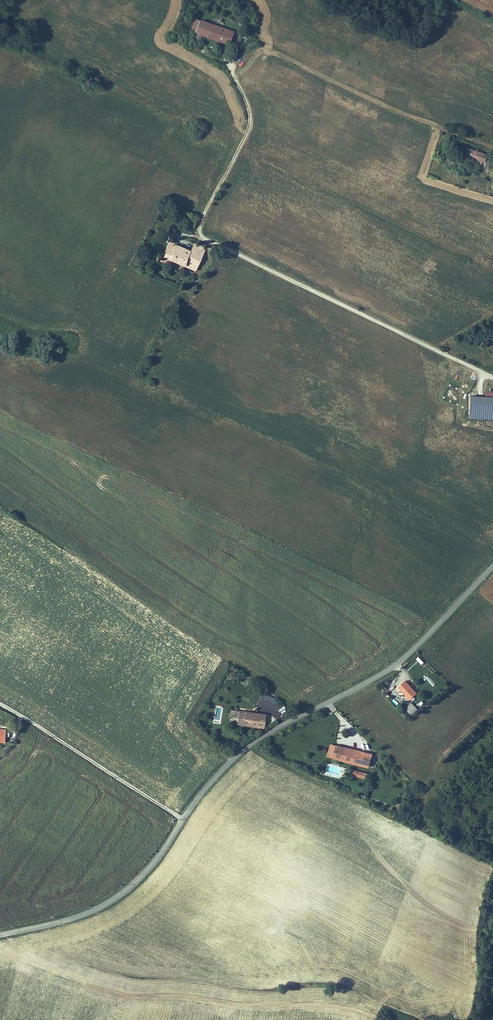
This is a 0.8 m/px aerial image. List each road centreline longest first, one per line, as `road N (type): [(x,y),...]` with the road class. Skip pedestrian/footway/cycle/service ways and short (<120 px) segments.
road 1 (tertiary): [(492,566),(394,666),(237,755),(119,896),(65,921),(0,936)]
road 2 (unclassified): [(226,61),(250,125),(205,227),(208,240),(492,378)]

